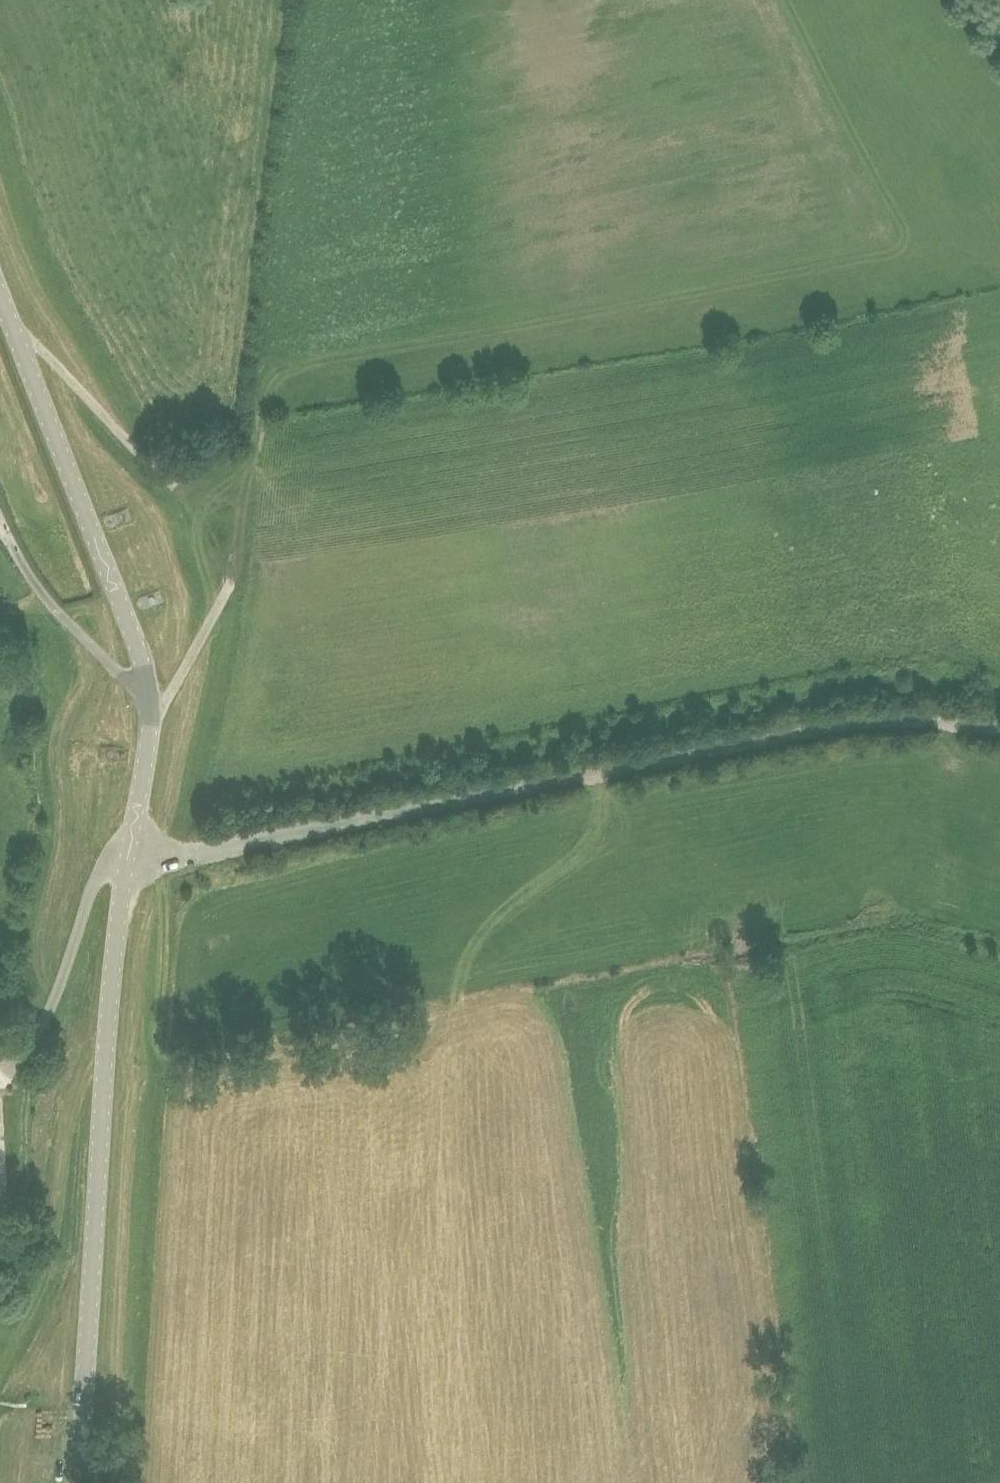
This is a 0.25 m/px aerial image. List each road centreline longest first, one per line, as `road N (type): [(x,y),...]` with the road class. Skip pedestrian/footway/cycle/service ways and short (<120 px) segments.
road 1 (tertiary): [(78,1482),(106,1041),(148,697),(126,619),(0,304)]
road 2 (track): [(148,697),(24,572),(0,522)]

